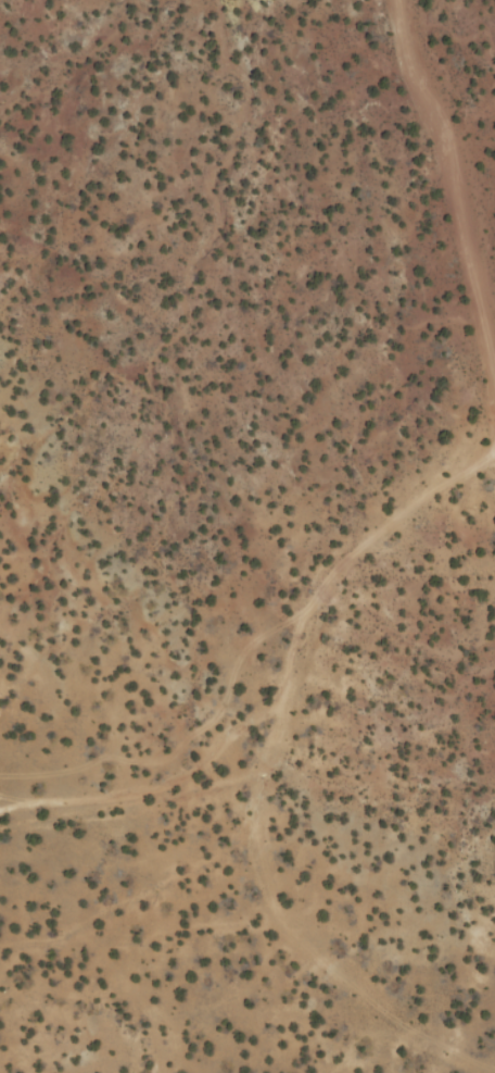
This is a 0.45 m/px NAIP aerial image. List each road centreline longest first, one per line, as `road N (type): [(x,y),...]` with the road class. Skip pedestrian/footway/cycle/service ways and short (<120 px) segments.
road 1 (residential): [(494,1035),(394,1012),(292,904),(270,779),(287,660),(383,501),(494,414)]
road 2 (residential): [(384,0),(383,24),(429,115),(494,360)]
road 3 (residential): [(0,784),(270,779)]

